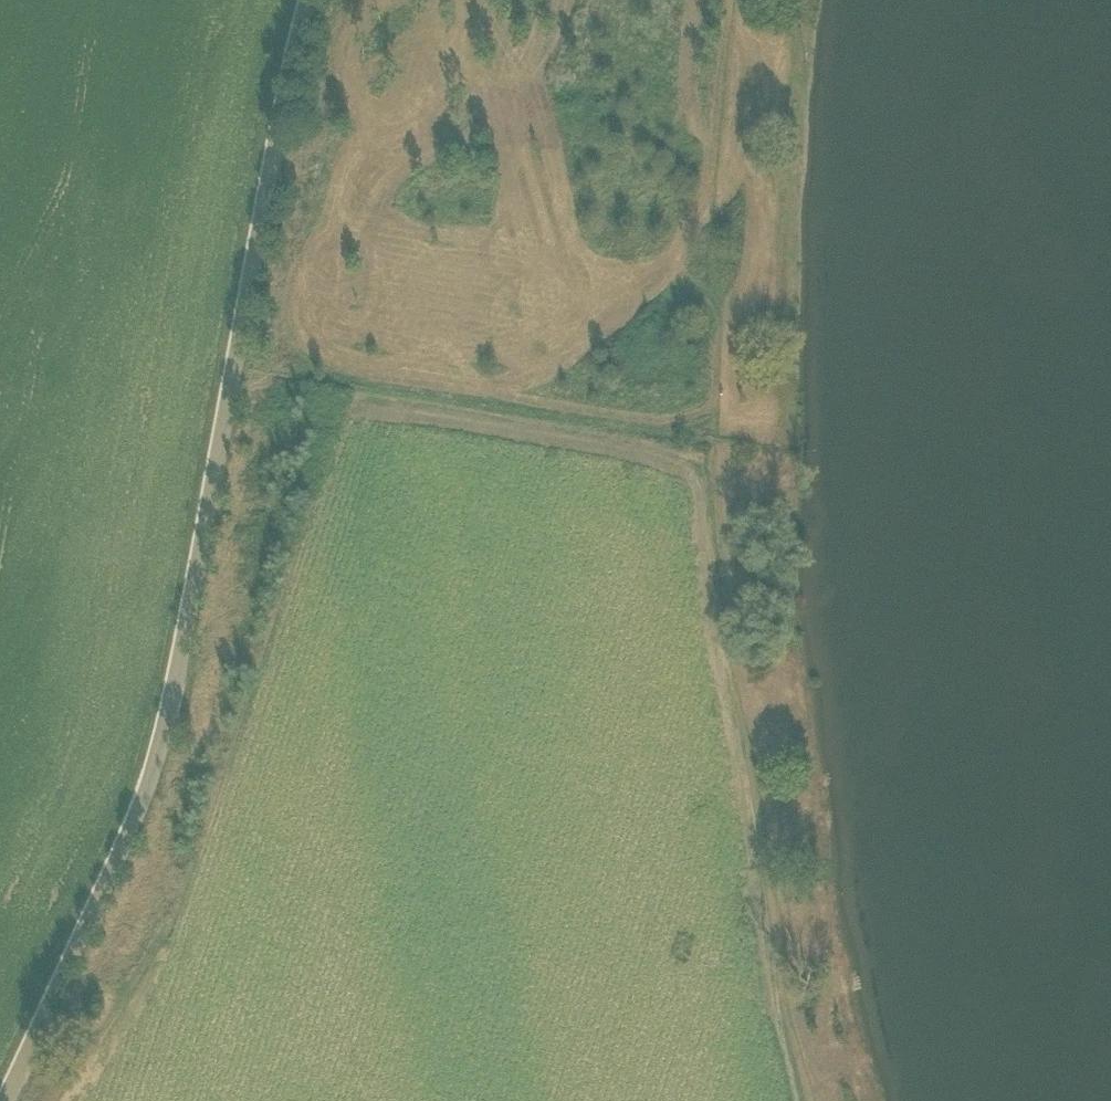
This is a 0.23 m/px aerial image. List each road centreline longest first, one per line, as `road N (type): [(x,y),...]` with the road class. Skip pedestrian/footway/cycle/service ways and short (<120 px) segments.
road 1 (unclassified): [(1,1100),(138,812),(195,619),(294,77),(319,0)]

